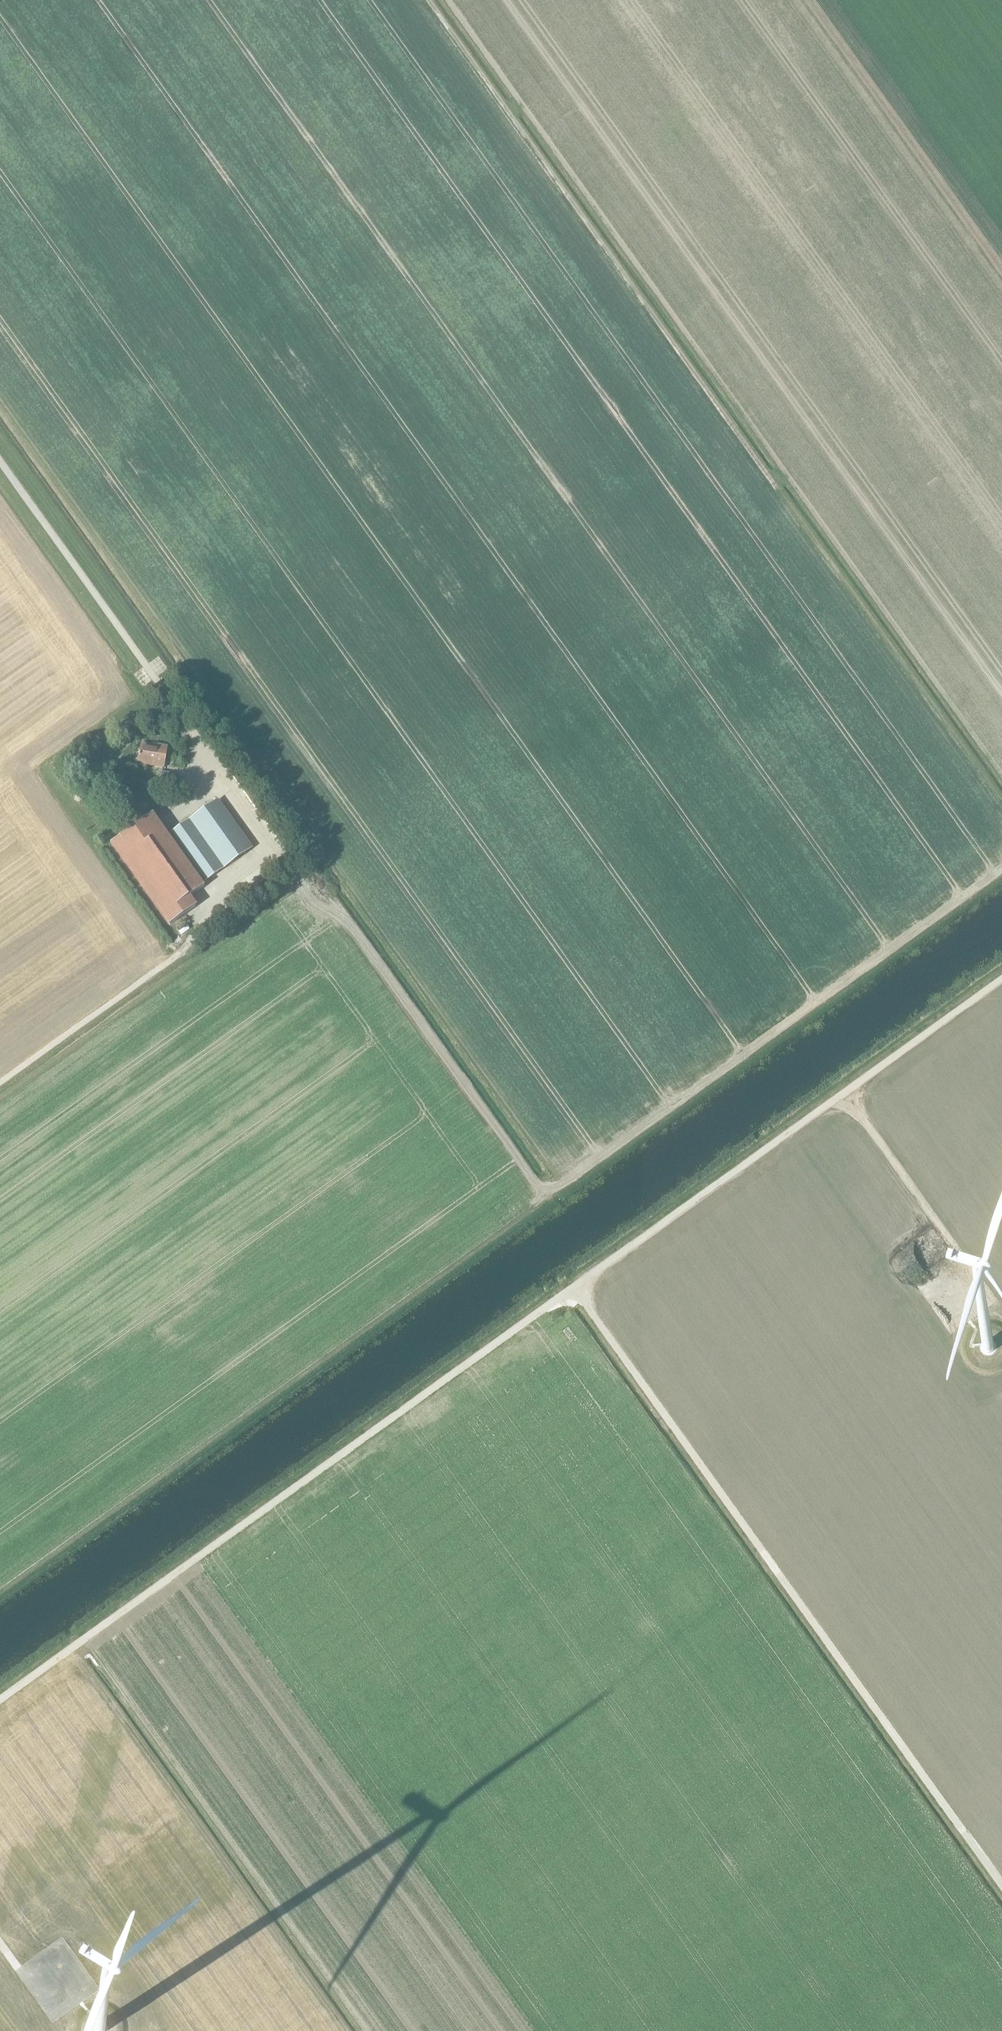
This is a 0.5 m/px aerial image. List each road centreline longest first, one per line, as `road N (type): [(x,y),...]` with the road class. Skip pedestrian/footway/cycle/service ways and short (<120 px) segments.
road 1 (unclassified): [(153,683),(0,474)]

